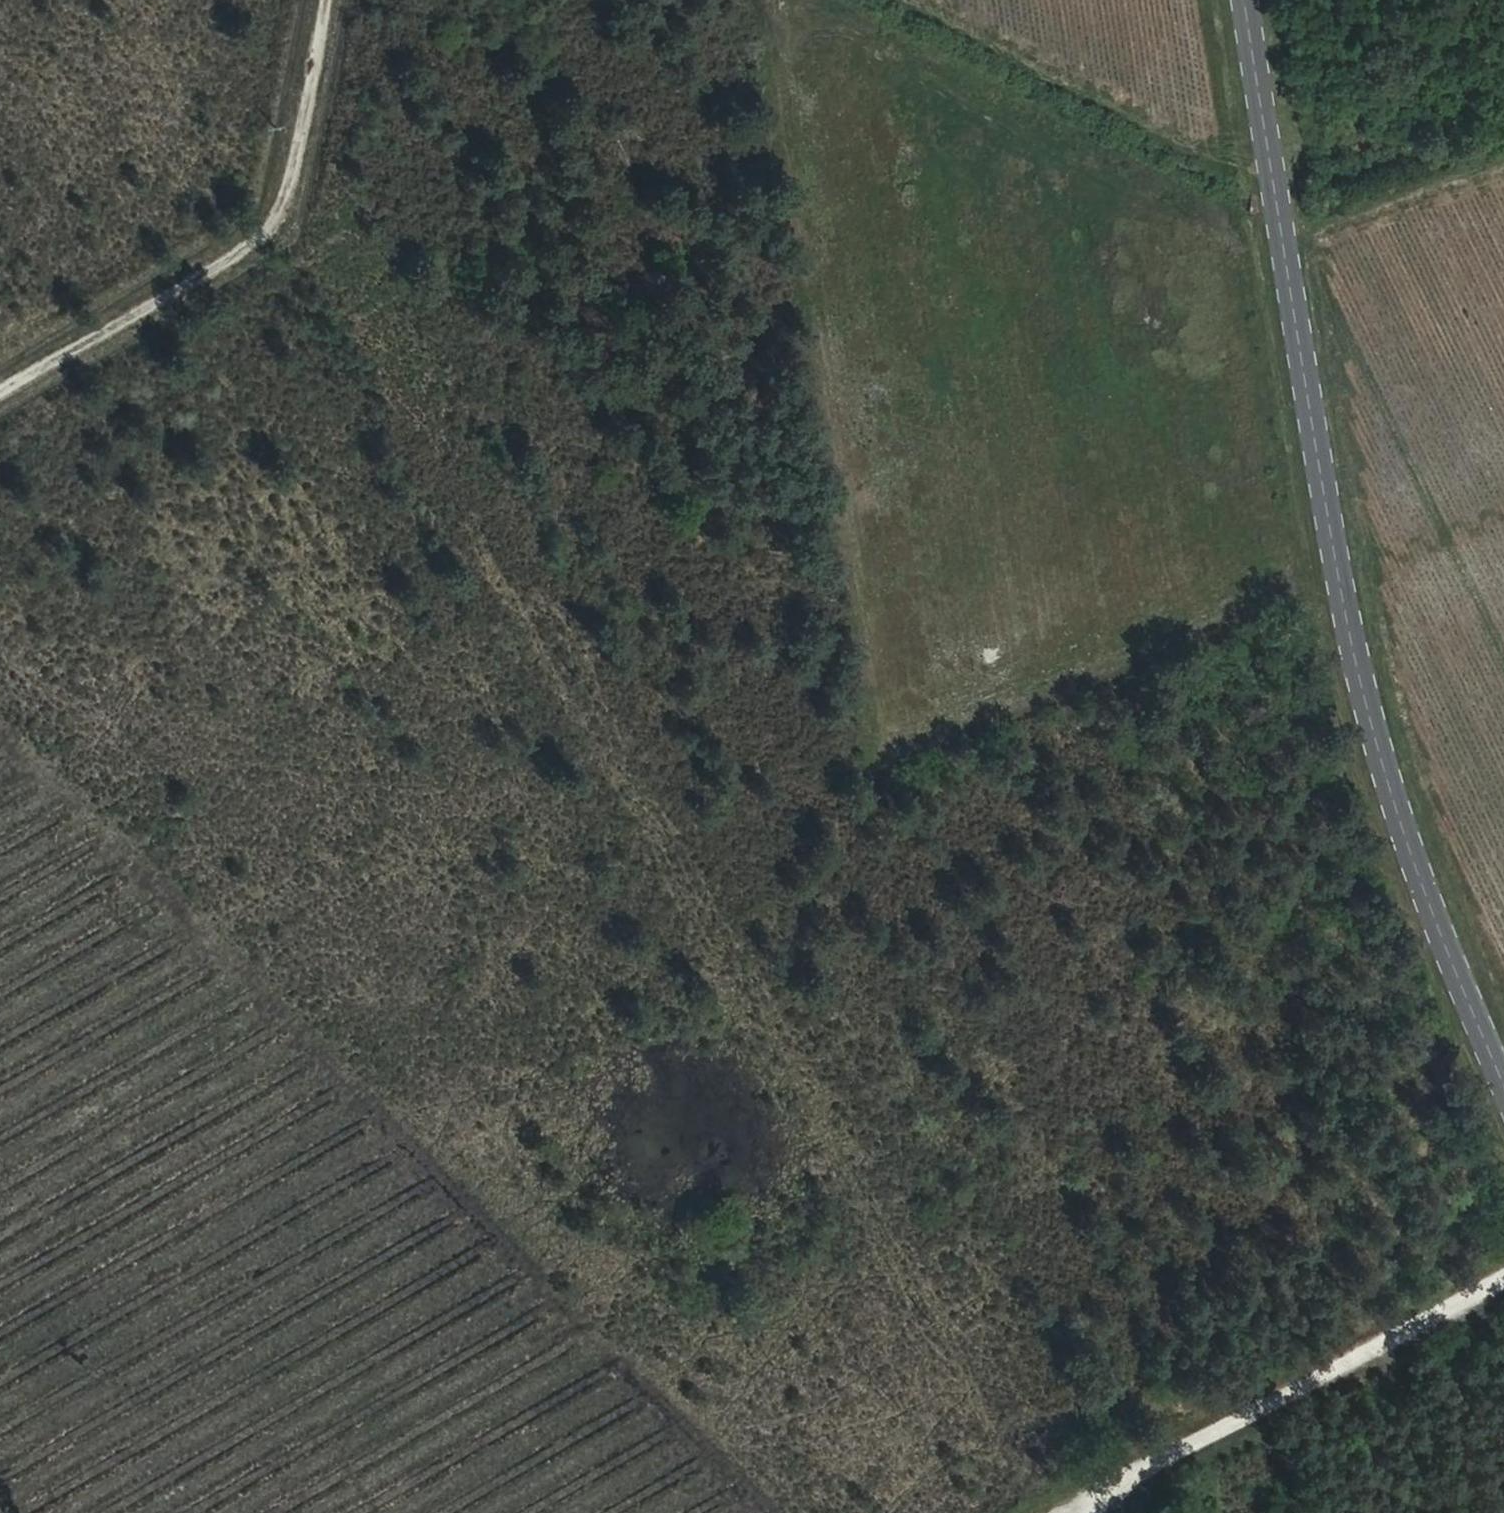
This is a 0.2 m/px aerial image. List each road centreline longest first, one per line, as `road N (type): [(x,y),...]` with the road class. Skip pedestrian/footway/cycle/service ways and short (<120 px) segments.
road 1 (secondary): [(1258,0),(1353,638),(1503,1030)]
road 2 (track): [(329,0),(301,142),(272,214),(0,369)]
road 3 (track): [(1063,1512),(1503,1284)]

